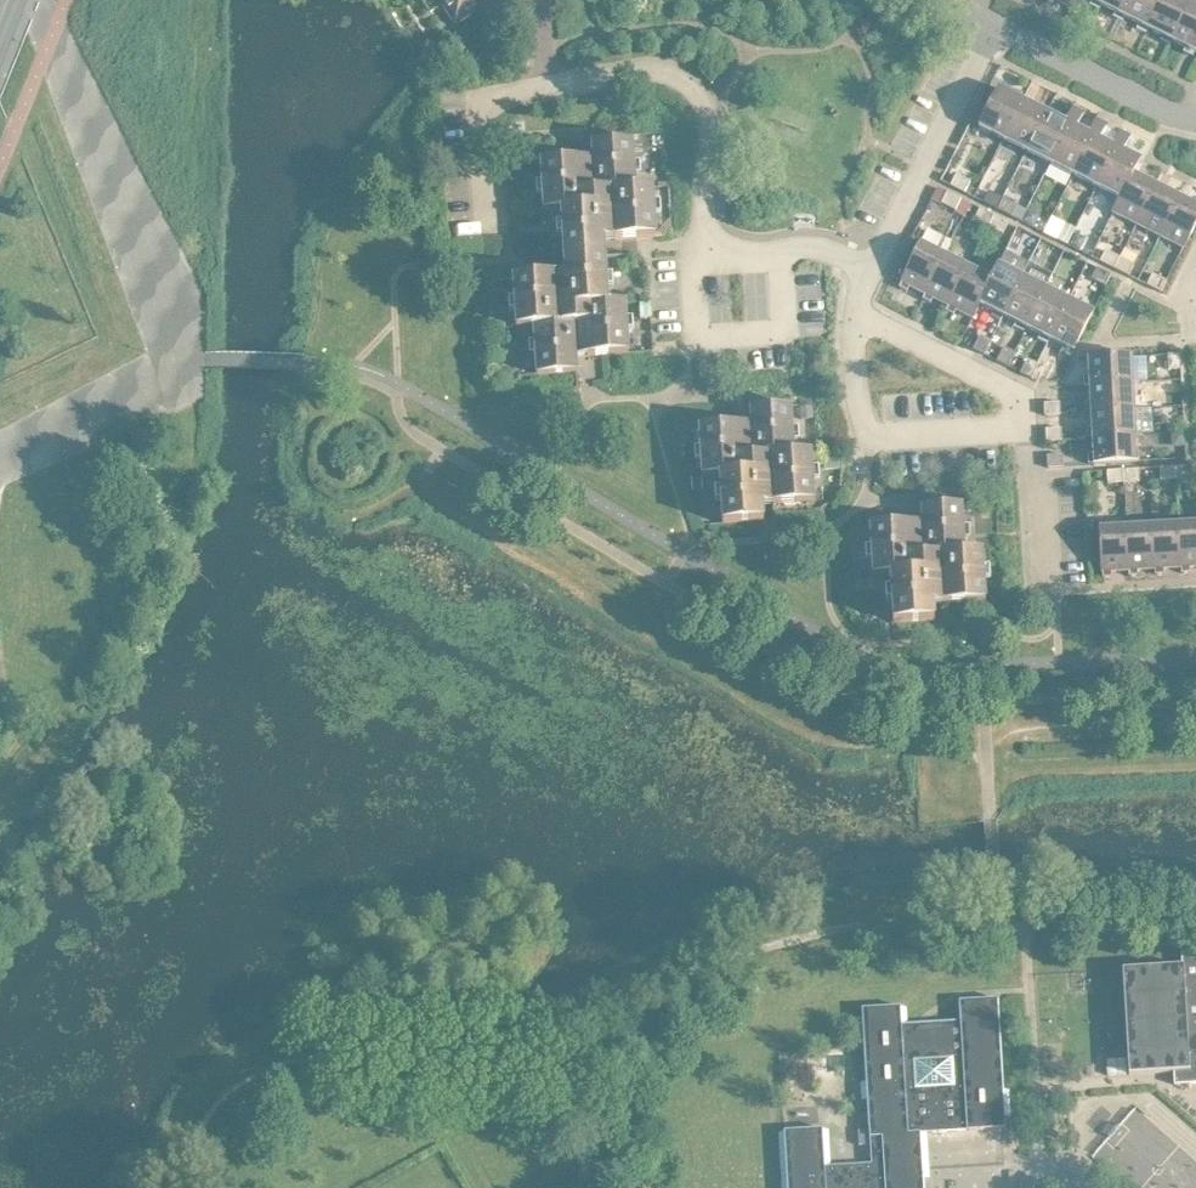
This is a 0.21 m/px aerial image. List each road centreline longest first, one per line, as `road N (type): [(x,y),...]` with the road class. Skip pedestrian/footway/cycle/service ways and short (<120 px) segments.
road 1 (residential): [(704,239),(712,119),(705,89),(688,72),(644,60),(555,71)]
road 2 (residential): [(1037,429),(880,440),(860,321)]
road 3 (residential): [(873,256),(987,13)]
road 4 (residential): [(782,239),(787,320),(709,324),(704,239)]
road 5 (tertiary): [(1195,105),(1119,82),(987,13)]
road 6 (residential): [(1046,656),(1037,429)]
road 7 (residential): [(1037,429),(1035,397),(929,337),(860,321)]
road 8 (residential): [(555,71),(486,92),(494,211)]

